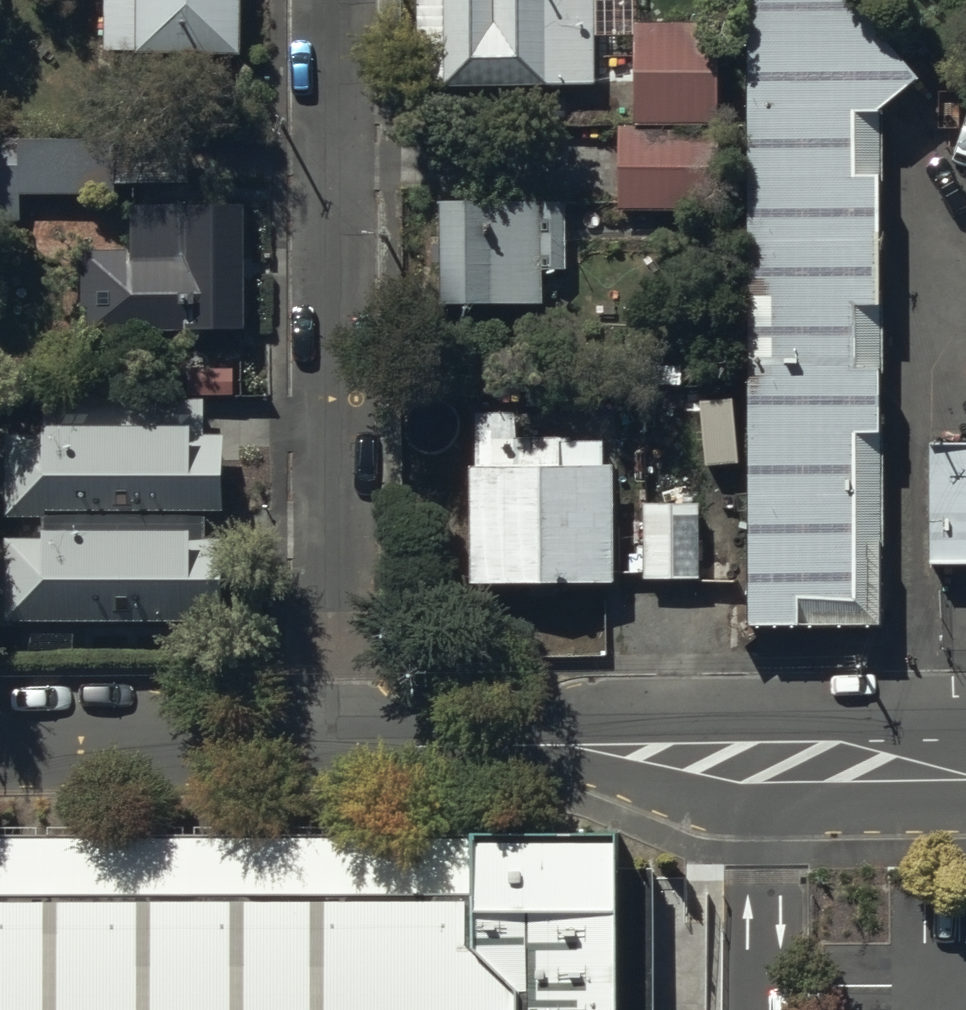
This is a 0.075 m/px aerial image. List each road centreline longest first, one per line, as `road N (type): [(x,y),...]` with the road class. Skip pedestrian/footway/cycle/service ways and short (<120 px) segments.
road 1 (residential): [(334,749),(329,0)]
road 2 (residential): [(334,749),(549,747),(965,769)]
road 3 (residential): [(0,751),(334,749)]

